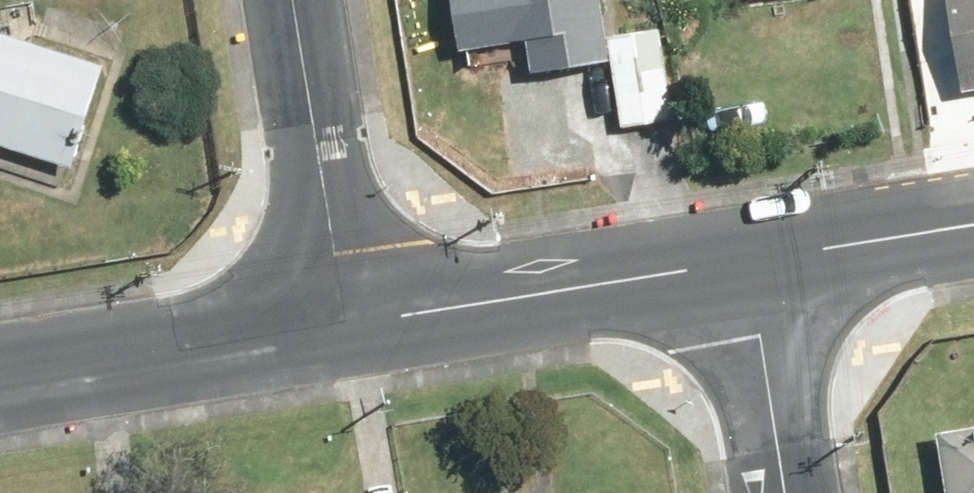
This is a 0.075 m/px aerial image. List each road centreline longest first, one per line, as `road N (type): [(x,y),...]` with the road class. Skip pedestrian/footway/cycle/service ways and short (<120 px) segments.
road 1 (tertiary): [(348,324),(745,267)]
road 2 (tertiary): [(0,384),(348,324)]
road 3 (residential): [(289,0),(348,324)]
road 4 (tertiary): [(745,267),(973,230)]
road 5 (residential): [(745,267),(781,492)]

